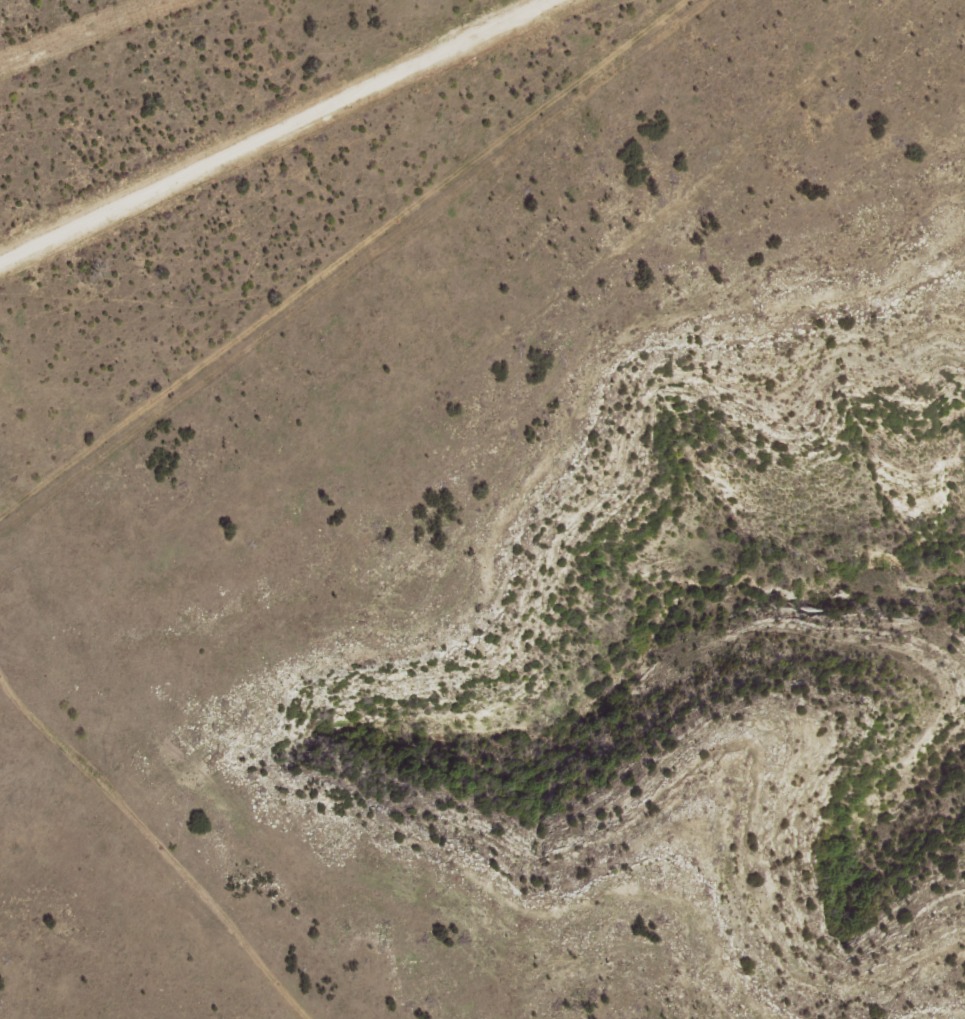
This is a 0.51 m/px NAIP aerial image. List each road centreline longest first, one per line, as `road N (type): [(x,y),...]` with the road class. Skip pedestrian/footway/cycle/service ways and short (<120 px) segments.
road 1 (residential): [(0,598),(58,692),(298,954),(337,1018)]

